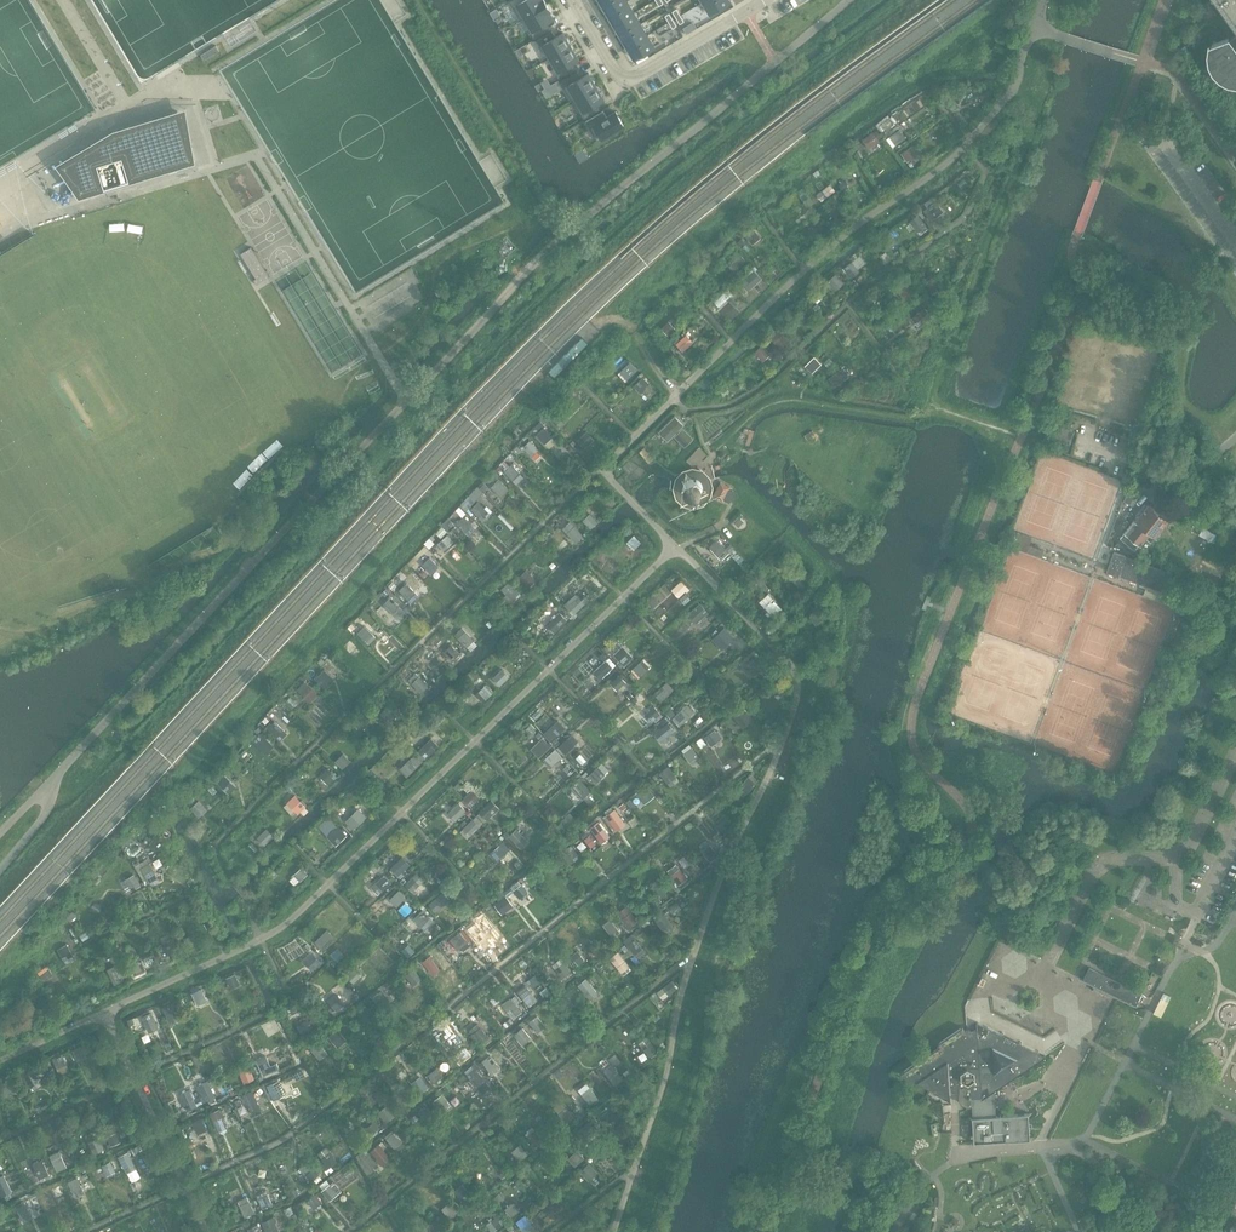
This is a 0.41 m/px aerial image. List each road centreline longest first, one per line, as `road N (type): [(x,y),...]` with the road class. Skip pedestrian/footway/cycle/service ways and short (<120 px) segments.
road 1 (unclassified): [(563,236),(0,837)]
road 2 (unclassified): [(613,1231),(668,1067),(692,959),(798,691),(788,662),(676,547)]
road 3 (unclassified): [(104,1015),(288,924),(676,547)]
road 4 (unclassified): [(676,547),(602,467),(805,269),(965,149),(1018,80),(1031,26)]
road 5 (residential): [(573,0),(625,77),(765,0)]
road 6 (unclassified): [(208,1231),(104,1015)]

